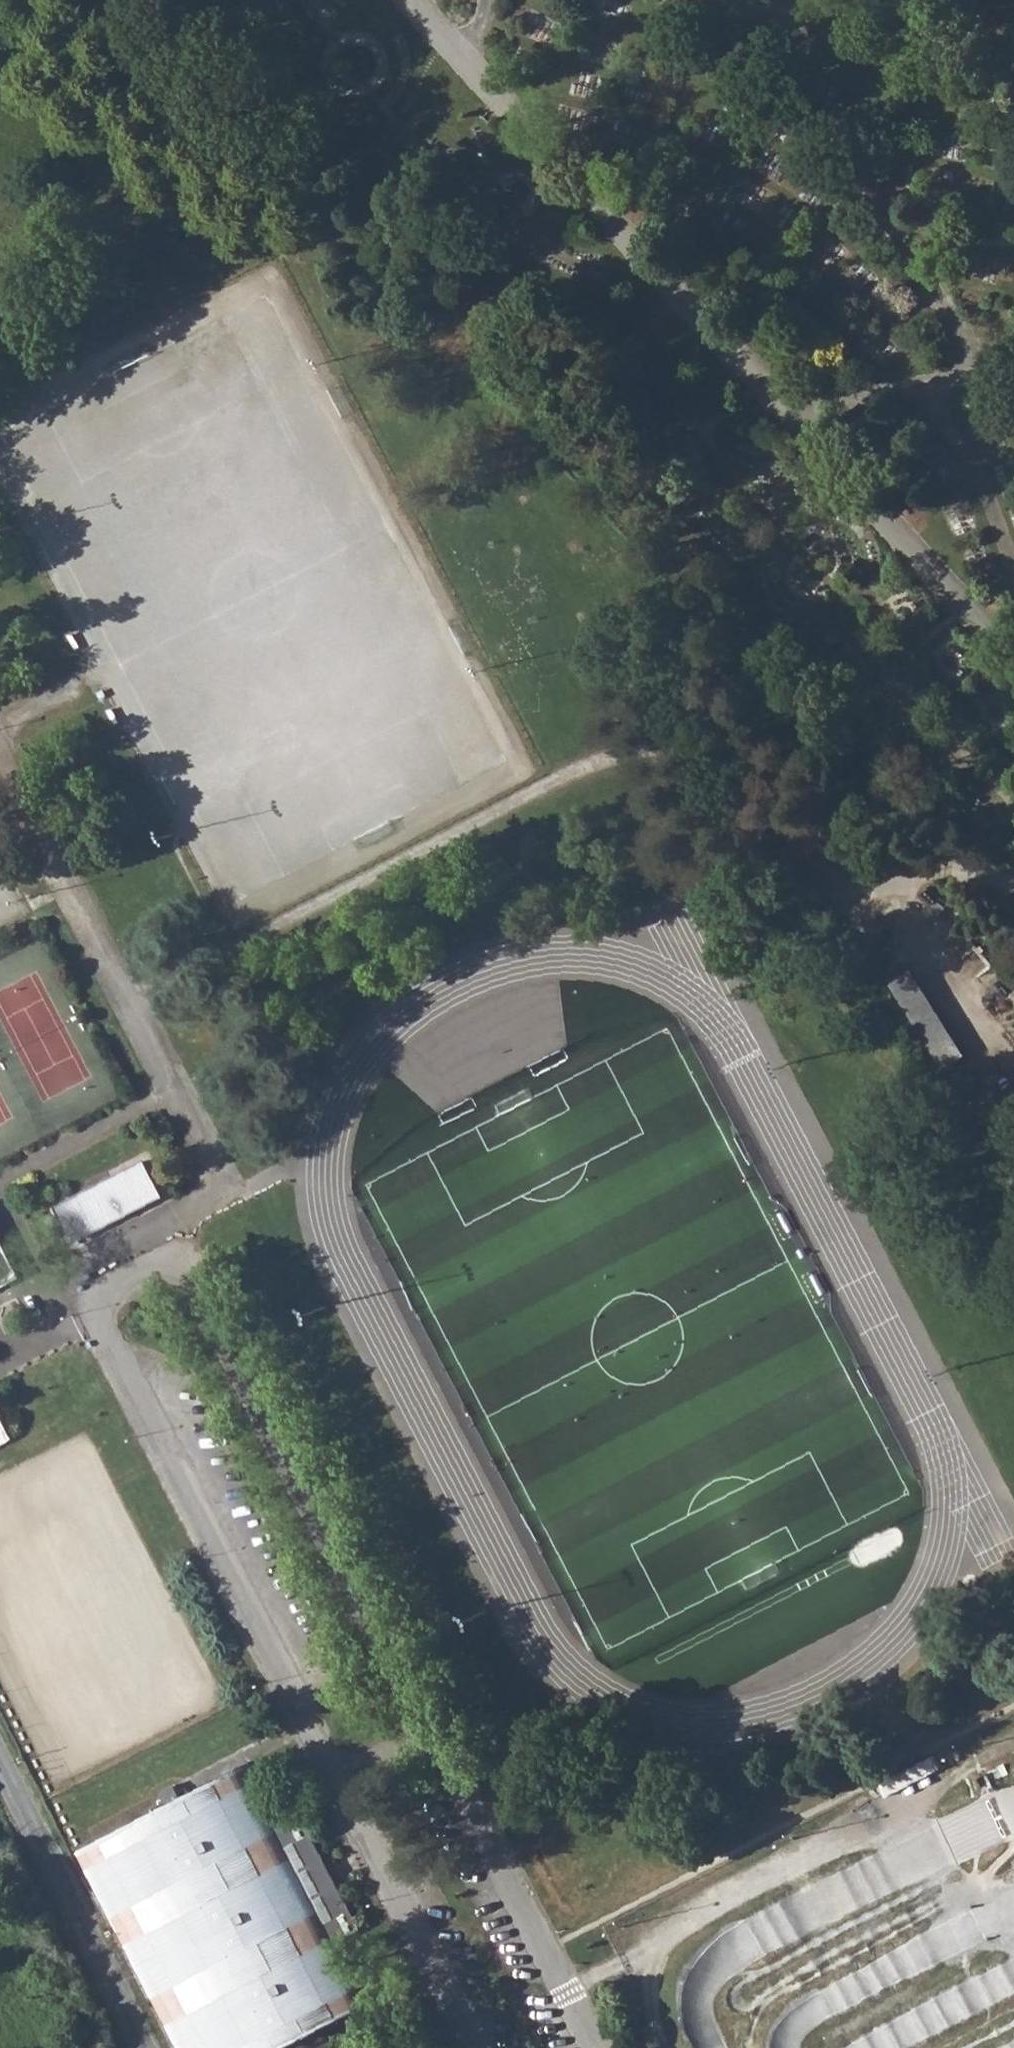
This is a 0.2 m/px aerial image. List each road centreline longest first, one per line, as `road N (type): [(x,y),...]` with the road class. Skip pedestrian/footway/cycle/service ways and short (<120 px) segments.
road 1 (residential): [(0,1764),(145,2047)]

